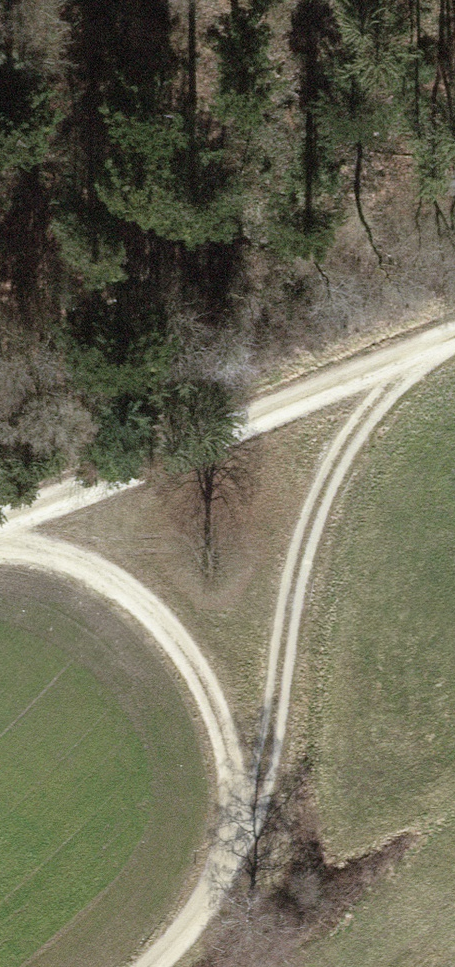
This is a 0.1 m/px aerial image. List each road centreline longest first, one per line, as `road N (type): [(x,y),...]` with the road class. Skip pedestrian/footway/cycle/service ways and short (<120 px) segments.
road 1 (track): [(0,528),(68,564),(198,659),(274,823),(159,966)]
road 2 (track): [(454,348),(0,523)]
road 3 (track): [(395,371),(297,565),(274,823)]

